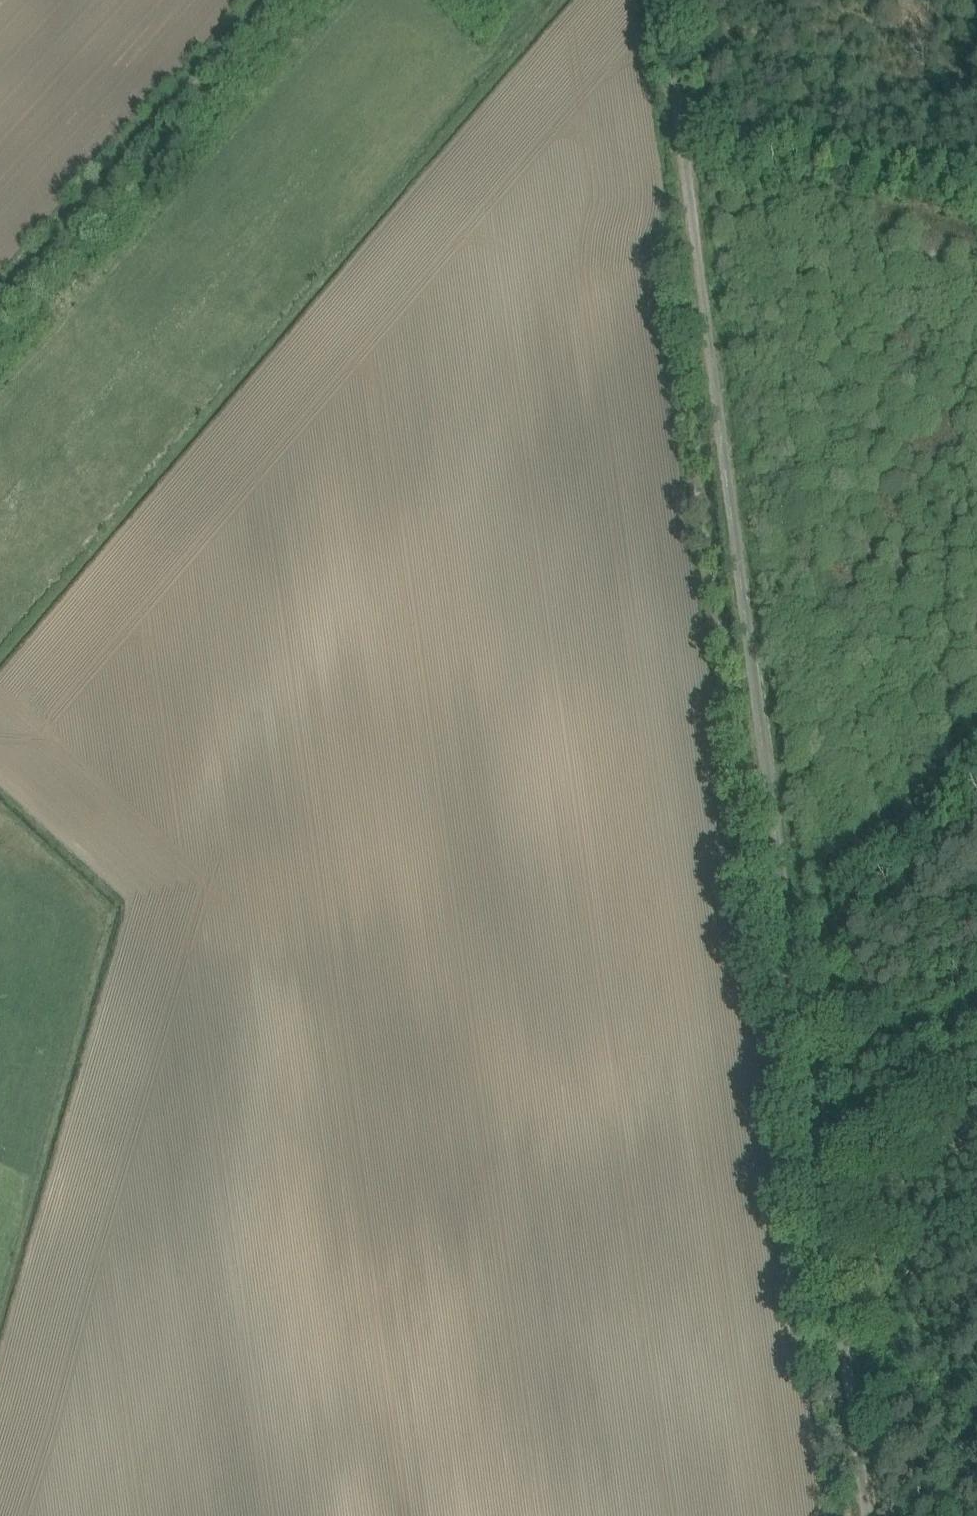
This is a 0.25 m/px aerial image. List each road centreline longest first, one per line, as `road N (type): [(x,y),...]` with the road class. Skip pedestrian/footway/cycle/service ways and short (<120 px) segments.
road 1 (unclassified): [(870,1515),(664,0)]
road 2 (track): [(268,0),(0,298)]

